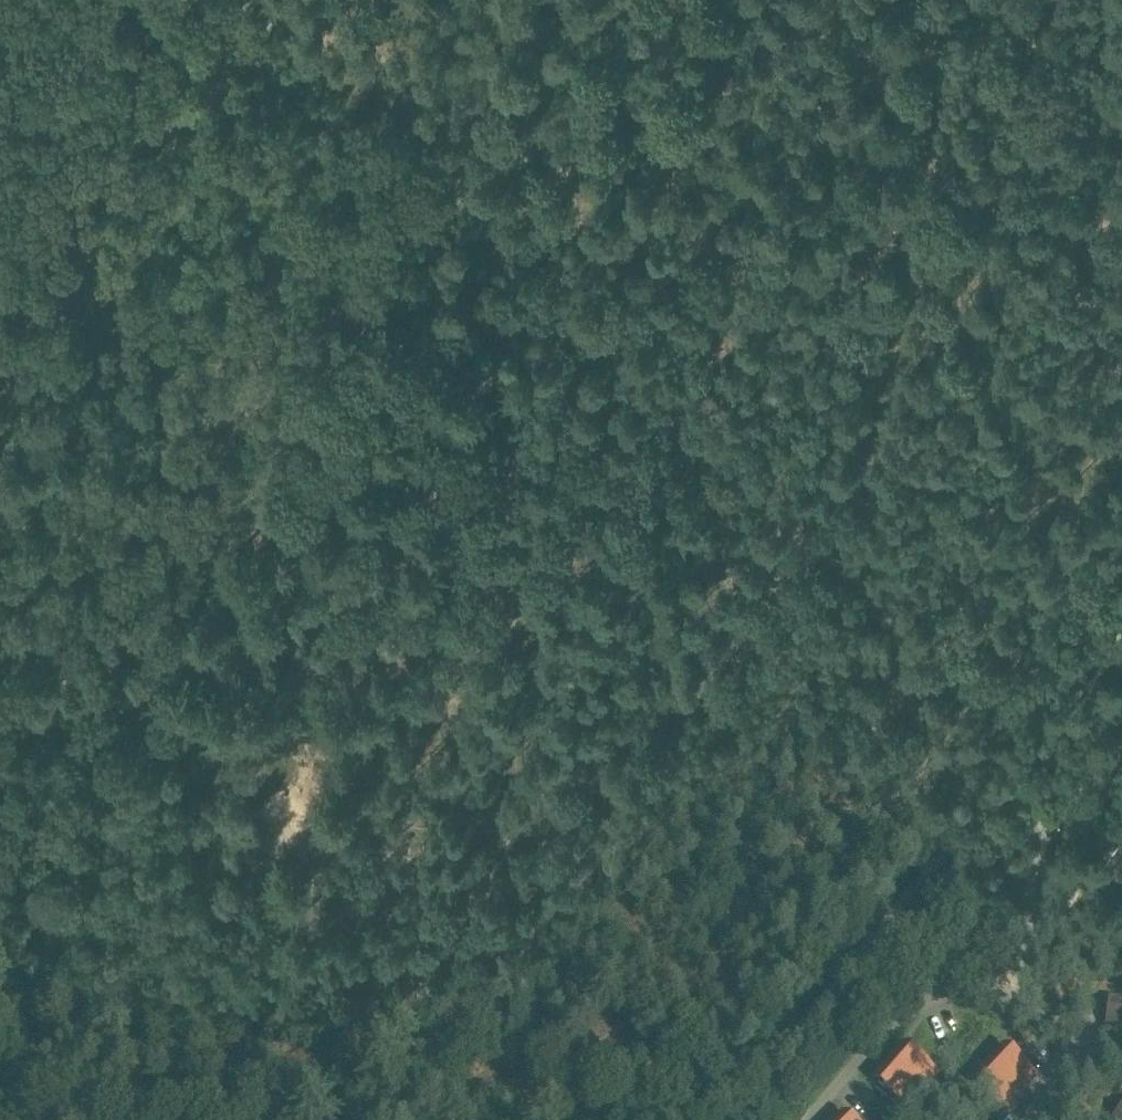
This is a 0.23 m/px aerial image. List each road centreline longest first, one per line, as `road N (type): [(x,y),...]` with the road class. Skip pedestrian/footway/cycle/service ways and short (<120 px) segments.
road 1 (track): [(1121,629),(740,1119)]

